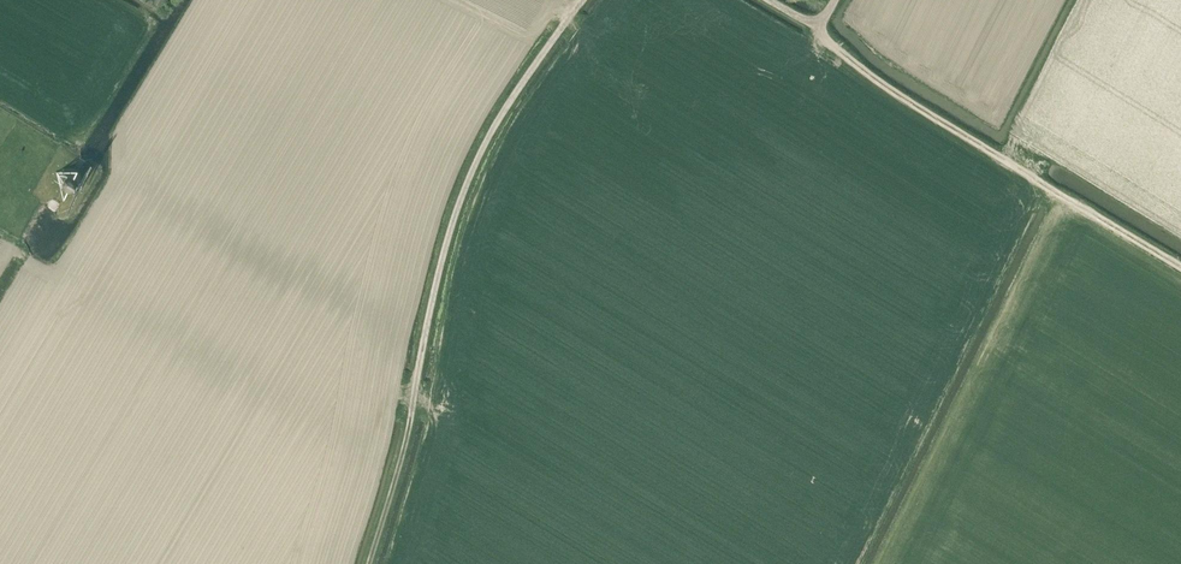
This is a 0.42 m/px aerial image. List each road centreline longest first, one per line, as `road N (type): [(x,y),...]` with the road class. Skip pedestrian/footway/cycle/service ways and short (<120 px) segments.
road 1 (track): [(583,0),(503,109),(464,188),(368,563)]
road 2 (track): [(818,20),(874,74),(1180,266)]

